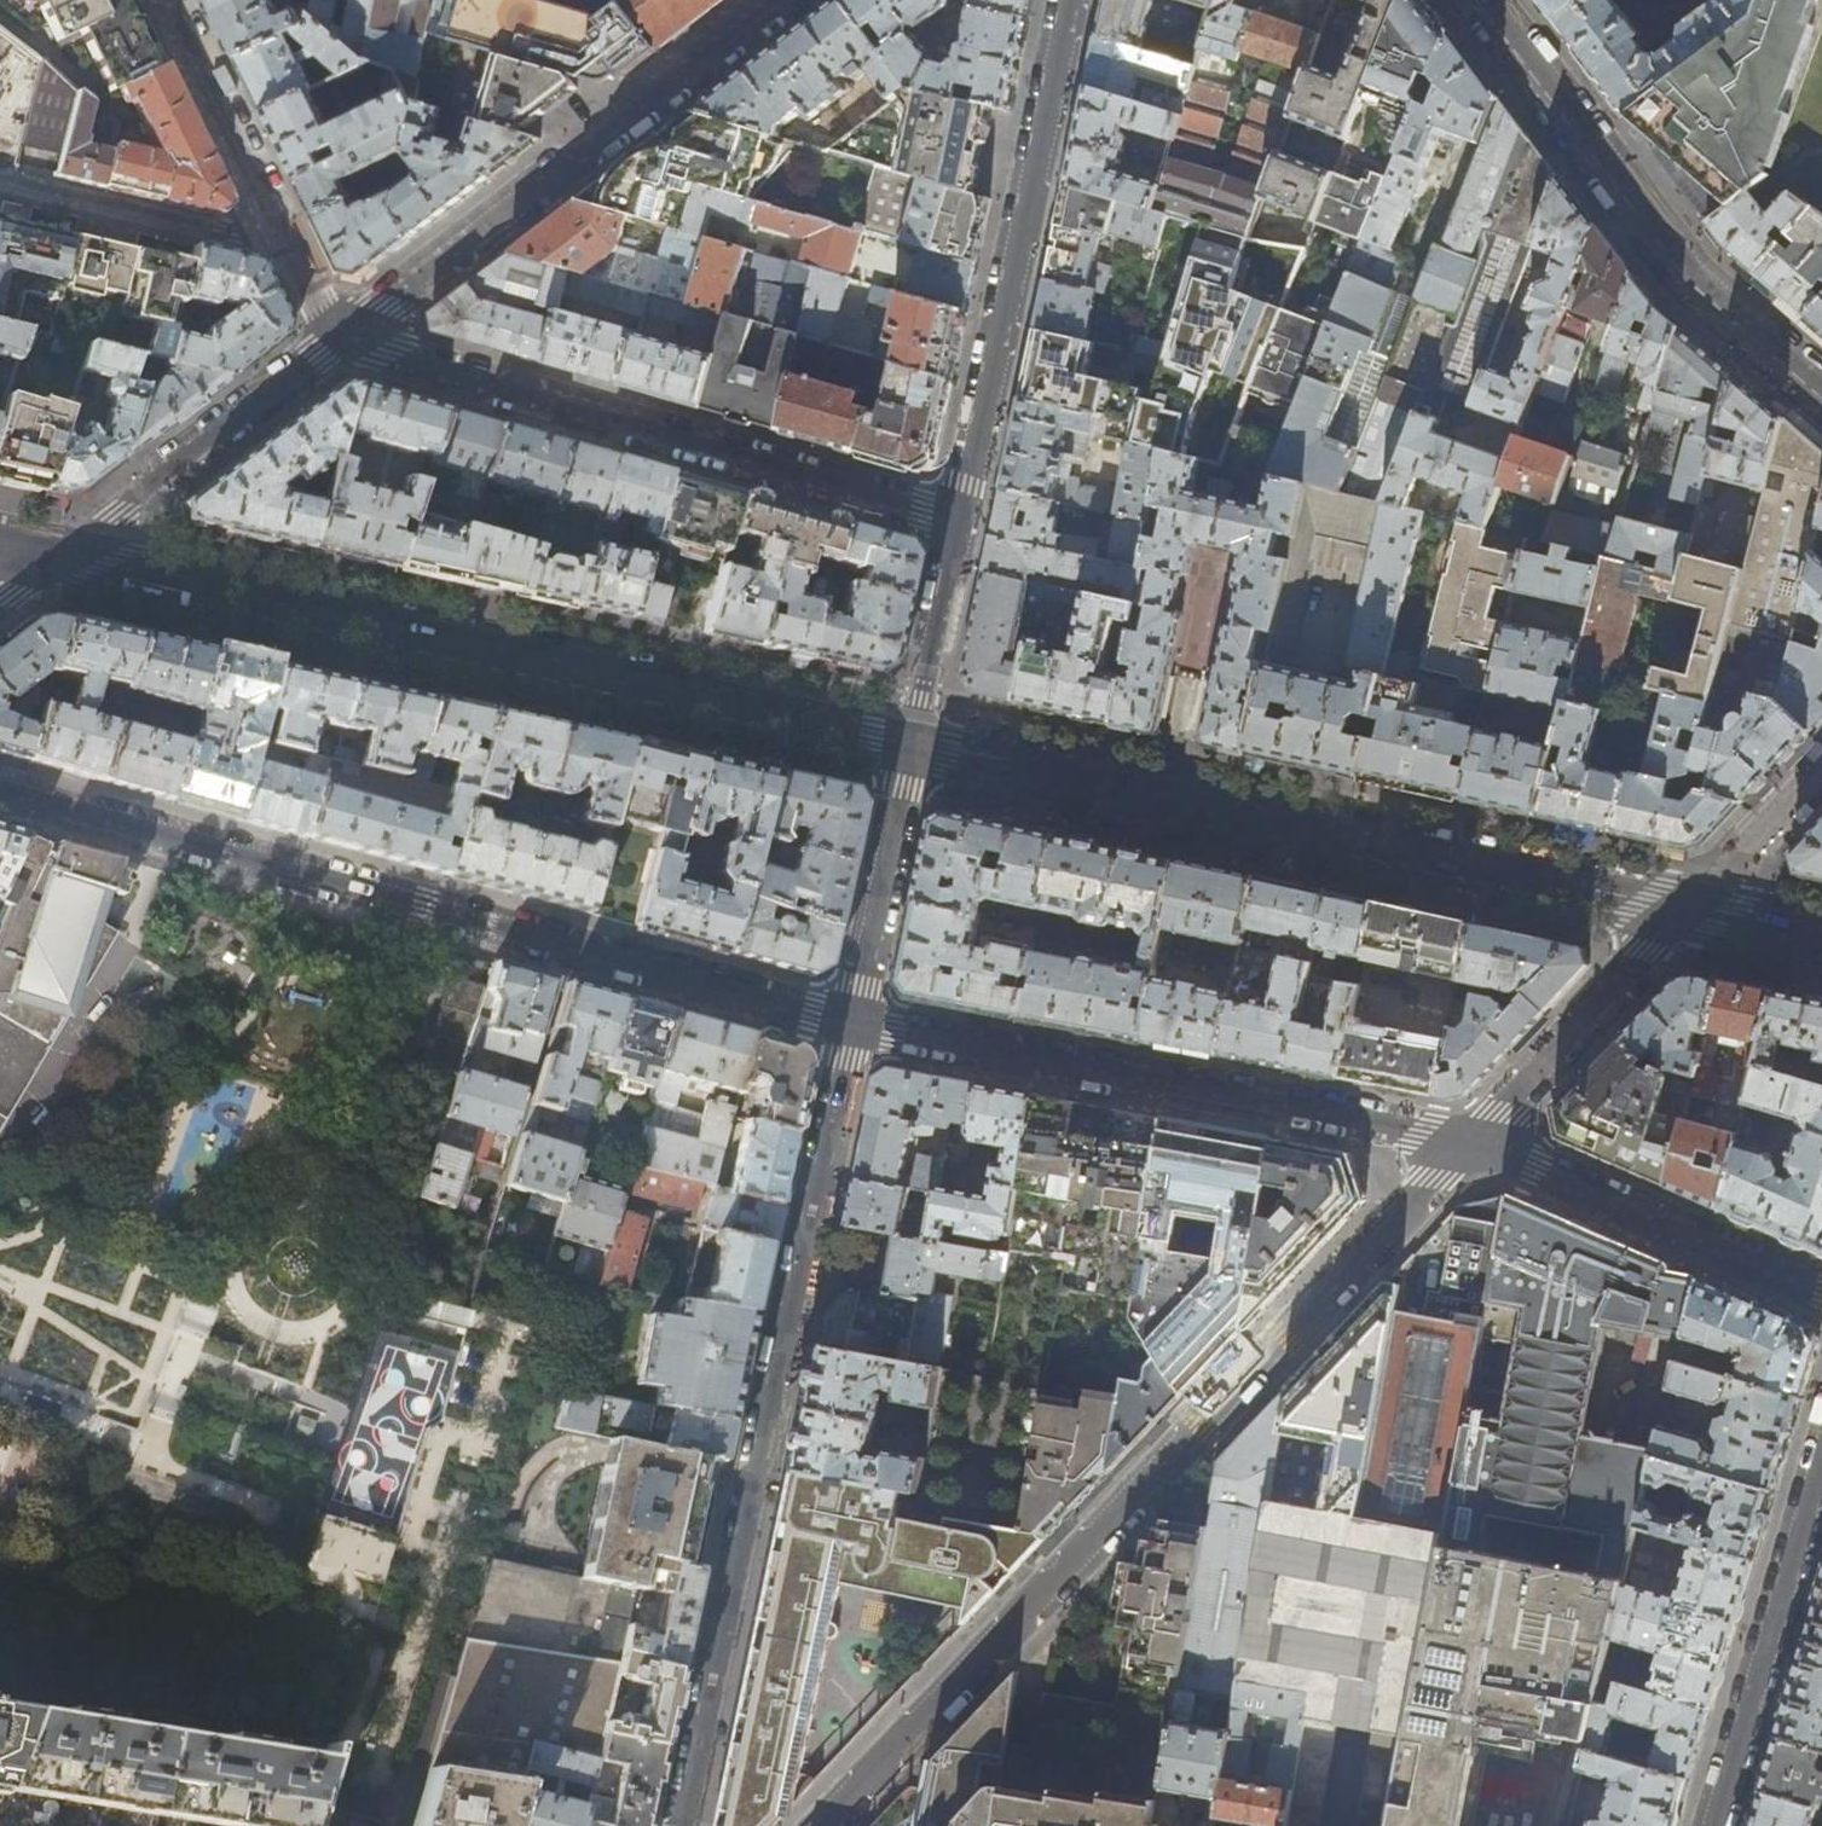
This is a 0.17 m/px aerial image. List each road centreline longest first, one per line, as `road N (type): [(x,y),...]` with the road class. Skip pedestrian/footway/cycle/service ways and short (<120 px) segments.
road 1 (residential): [(824,1825),(1468,1145)]
road 2 (residential): [(0,789),(852,1021)]
road 3 (secondary): [(52,556),(913,745)]
road 4 (residential): [(852,1021),(679,1825)]
road 5 (secondary): [(913,745),(1680,913)]
road 6 (residential): [(951,524),(343,336)]
road 7 (residential): [(852,1021),(1468,1145)]
road 8 (residential): [(1069,0),(951,524)]
road 9 (residential): [(1821,391),(1700,286),(1483,0)]
road 10 (residential): [(1468,1145),(1821,1292)]
road 11 (residential): [(1717,1825),(1821,1462)]
road 12 (residential): [(52,556),(343,336)]
road 13 (residential): [(1468,1145),(1680,913)]
road 14 (residential): [(283,244),(234,241),(0,183)]
road 15 (residential): [(913,745),(852,1021)]
road 16 (residential): [(283,244),(170,0)]
road 17 (residential): [(951,524),(913,745)]
road 18 (secondary): [(1680,913),(1821,944)]

